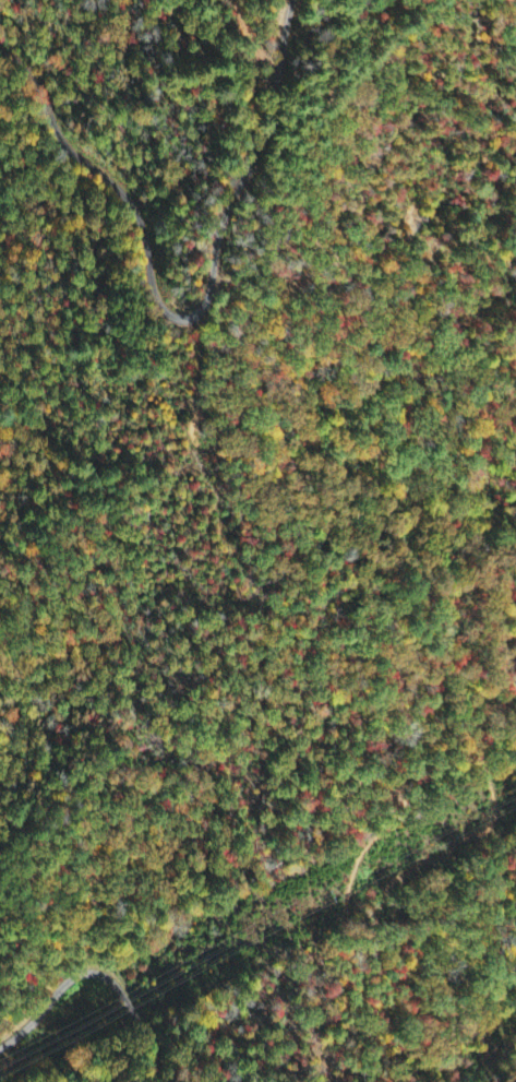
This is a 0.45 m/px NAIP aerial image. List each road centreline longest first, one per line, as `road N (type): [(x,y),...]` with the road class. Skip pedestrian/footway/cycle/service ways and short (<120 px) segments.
road 1 (residential): [(294,0),(269,128),(213,230),(211,297),(188,317),(155,298),(155,225),(130,189),(74,154),(35,63),(0,44)]
road 2 (residential): [(150,1081),(152,1041),(122,989),(81,970),(0,1051)]

